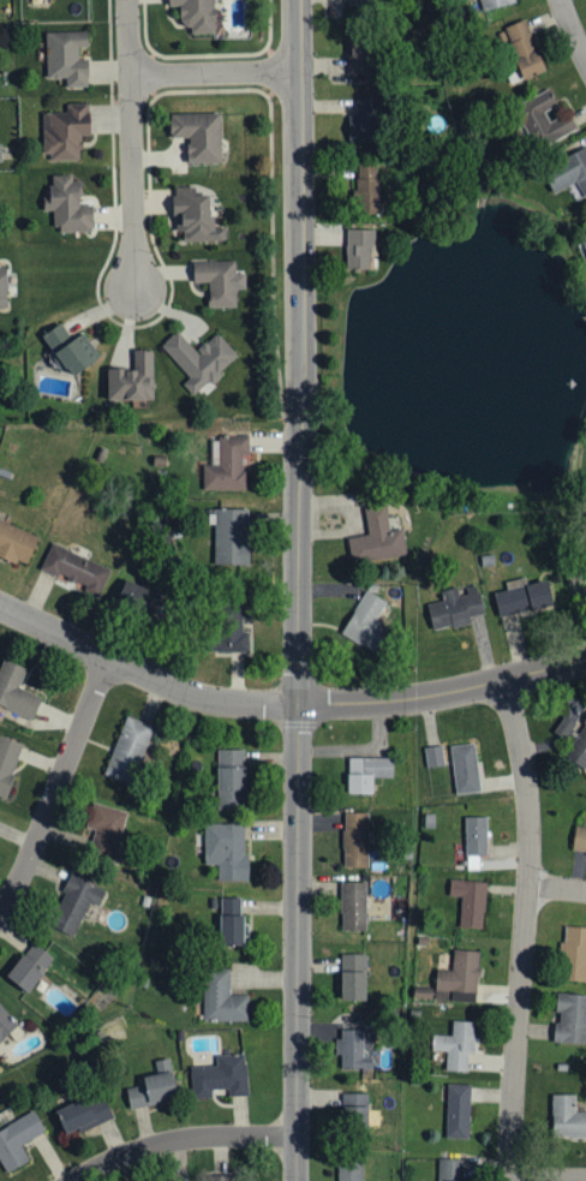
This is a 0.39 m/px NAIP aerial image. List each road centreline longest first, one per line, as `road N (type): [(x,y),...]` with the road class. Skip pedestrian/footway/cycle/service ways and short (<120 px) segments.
road 1 (residential): [(505,1180),(526,812),(503,676)]
road 2 (tertiary): [(293,1180),(298,692)]
road 3 (tertiary): [(298,344),(294,0)]
road 4 (tertiary): [(298,692),(289,577),(295,417)]
road 5 (residential): [(0,907),(104,655)]
road 6 (residential): [(75,1180),(165,1143),(293,1133)]
road 7 (residential): [(127,72),(131,286)]
road 8 (residential): [(0,605),(187,691)]
road 9 (residential): [(127,72),(294,67)]
road 10 (residential): [(432,693),(585,657)]
road 11 (residential): [(298,692),(341,700),(432,693)]

